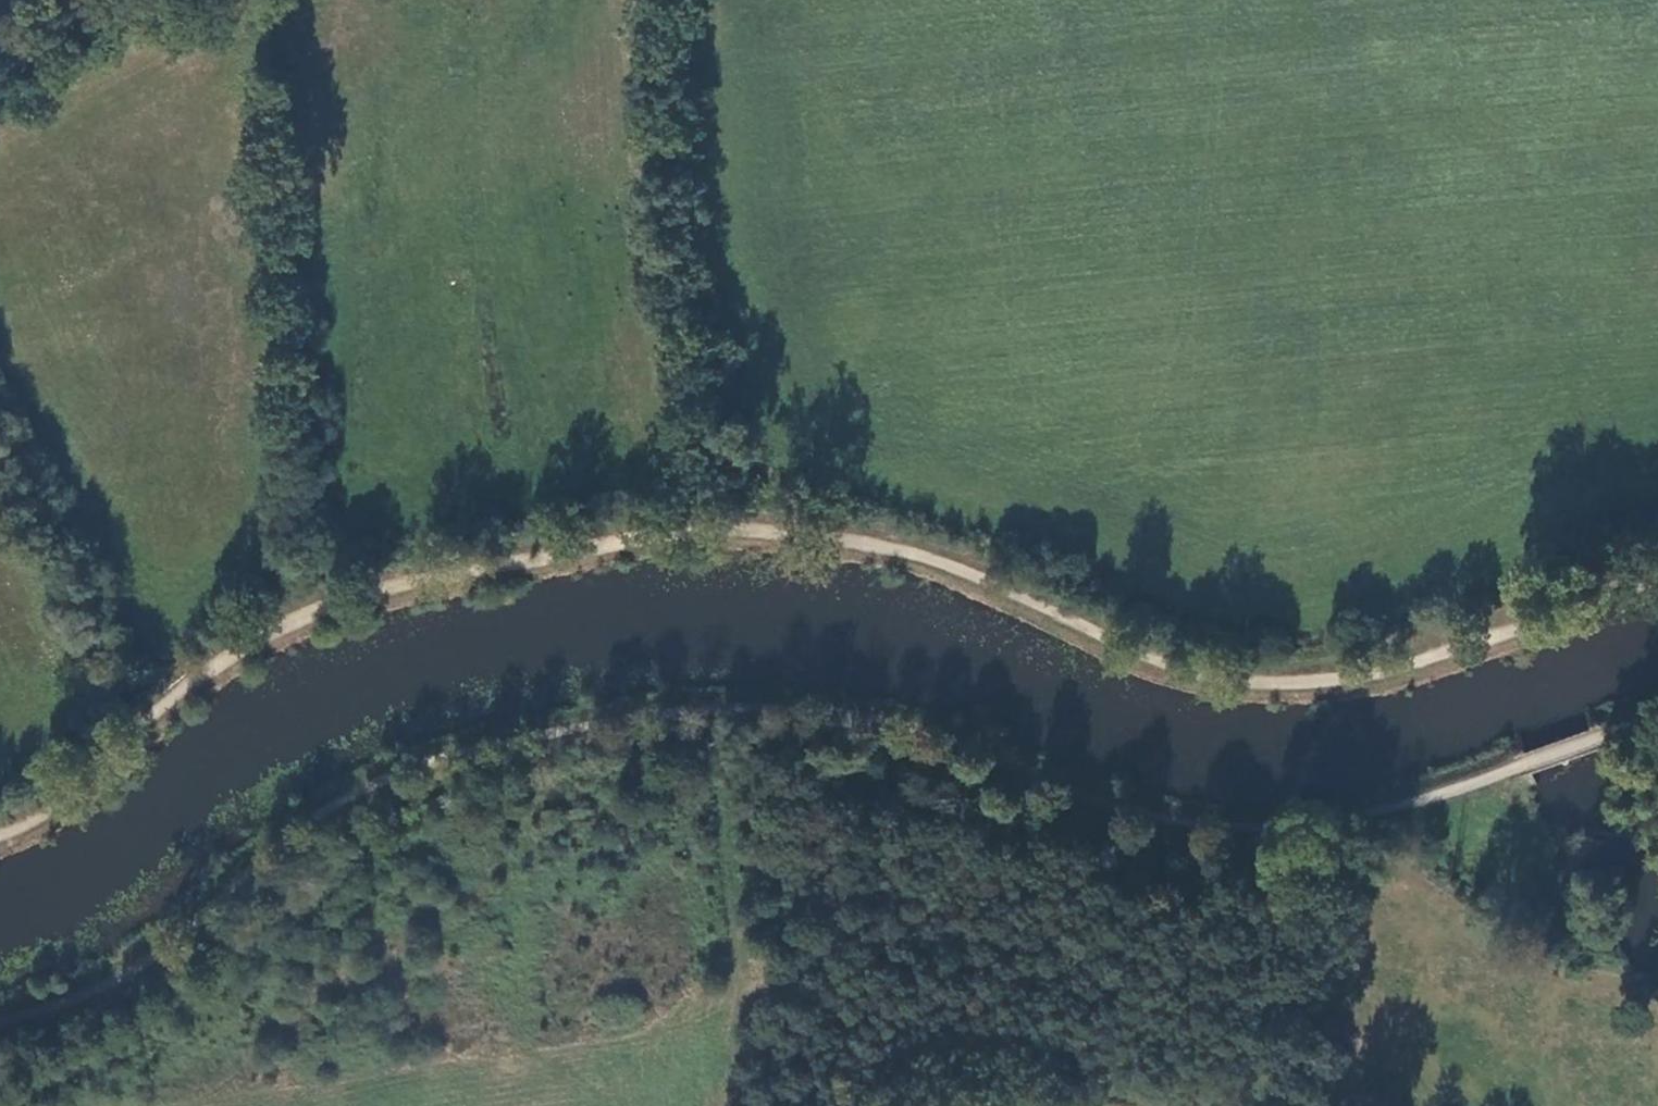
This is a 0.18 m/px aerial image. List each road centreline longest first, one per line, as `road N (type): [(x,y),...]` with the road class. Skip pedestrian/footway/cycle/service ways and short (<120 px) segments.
road 1 (unclassified): [(525,1082),(523,963),(458,226)]
road 2 (unclassified): [(458,226),(469,128),(526,0)]
road 3 (unclassified): [(502,0),(454,120),(458,226)]
road 4 (track): [(114,0),(0,57)]

